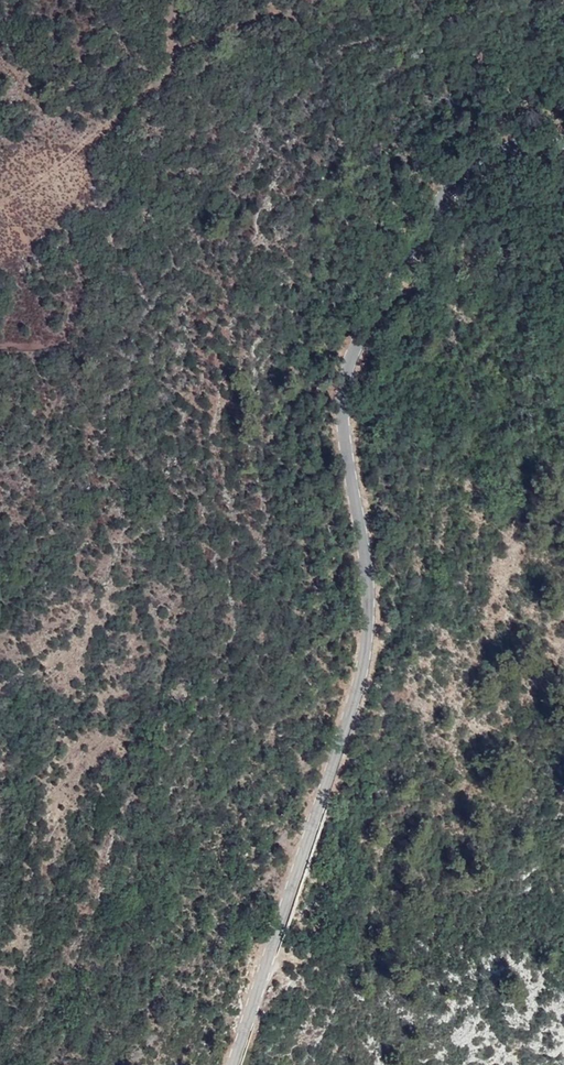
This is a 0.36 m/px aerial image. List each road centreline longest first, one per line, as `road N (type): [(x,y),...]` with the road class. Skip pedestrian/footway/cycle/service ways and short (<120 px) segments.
road 1 (tertiary): [(234,1064),(363,670),(369,597),(343,421),(350,369),(367,322),(455,177),(483,149),(563,144)]

